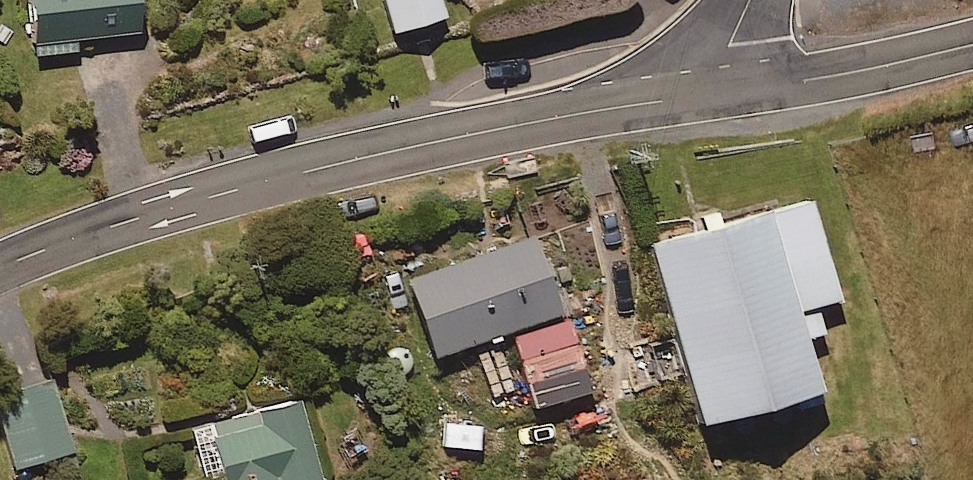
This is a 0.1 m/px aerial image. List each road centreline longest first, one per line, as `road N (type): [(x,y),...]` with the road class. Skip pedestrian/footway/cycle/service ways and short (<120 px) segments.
road 1 (secondary): [(0,267),(149,214),(320,169),(548,119),(736,92)]
road 2 (secondary): [(736,92),(972,45)]

